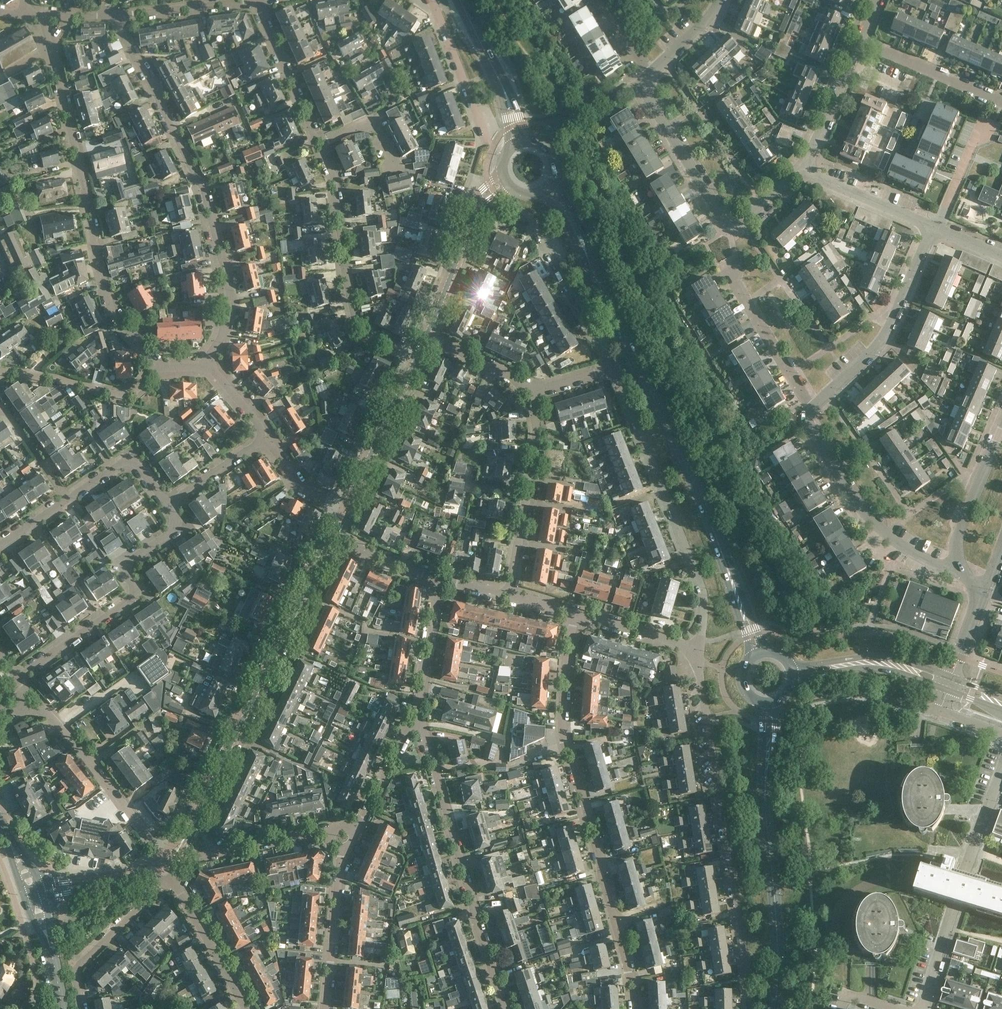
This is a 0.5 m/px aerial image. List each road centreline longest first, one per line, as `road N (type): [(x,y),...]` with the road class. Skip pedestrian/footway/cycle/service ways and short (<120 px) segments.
road 1 (residential): [(415,358),(351,326),(336,179),(253,0)]
road 2 (residential): [(637,1008),(563,744),(562,676),(576,613)]
road 3 (residential): [(207,360),(230,292),(204,189),(115,16)]
road 4 (residential): [(152,364),(112,313),(44,15)]
road 5 (residential): [(748,1008),(699,650)]
road 6 (secondary): [(722,556),(592,269)]
road 7 (unclassified): [(195,819),(329,540)]
road 8 (residential): [(699,650),(701,588),(614,367)]
road 9 (residential): [(501,1008),(417,724)]
road 10 (residential): [(17,677),(138,593),(118,565),(176,524),(165,509)]
road 11 (residential): [(800,167),(743,220),(727,221),(647,94),(648,75)]
road 12 (residential): [(965,576),(900,544),(863,511),(808,425),(811,409)]
road 13 (residential): [(811,409),(890,335),(935,227)]
road 14 (secondary): [(775,1008),(778,929),(765,797)]
road 15 (residential): [(508,596),(537,436),(527,394)]
road 16 (residential): [(350,842),(322,835),(206,856),(172,879)]
road 17 (residential): [(157,858),(47,711)]
road 18 (unclassified): [(340,516),(415,358)]
road 19 (residential): [(81,1008),(76,970),(172,879)]
road 20 (residential): [(327,1008),(350,842)]
road 21 (tertiary): [(951,677),(885,656),(789,664)]
road 22 (residential): [(614,367),(532,224)]
road 23 (residential): [(152,364),(123,396),(4,371)]
road 24 (residential): [(1001,424),(957,536),(965,576)]
road 25 (tertiary): [(791,685),(878,669),(947,689)]
road 26 (residential): [(811,409),(728,272)]
road 27 (residential): [(487,141),(430,0)]
road 28 (residential): [(1001,99),(861,40)]
road 29 (residential): [(245,1008),(172,879)]
road 30 (residential): [(935,227),(800,167)]
road 31 (residential): [(417,724),(434,580)]
road 32 (residential): [(800,167),(861,40)]
road 33 (residential): [(165,509),(126,457),(66,499)]
road 34 (residential): [(417,724),(403,735),(350,842)]
road 35 (unclassified): [(426,336),(473,210)]
road 36 (residential): [(699,650),(576,613)]
road 37 (residential): [(165,509),(263,437)]

